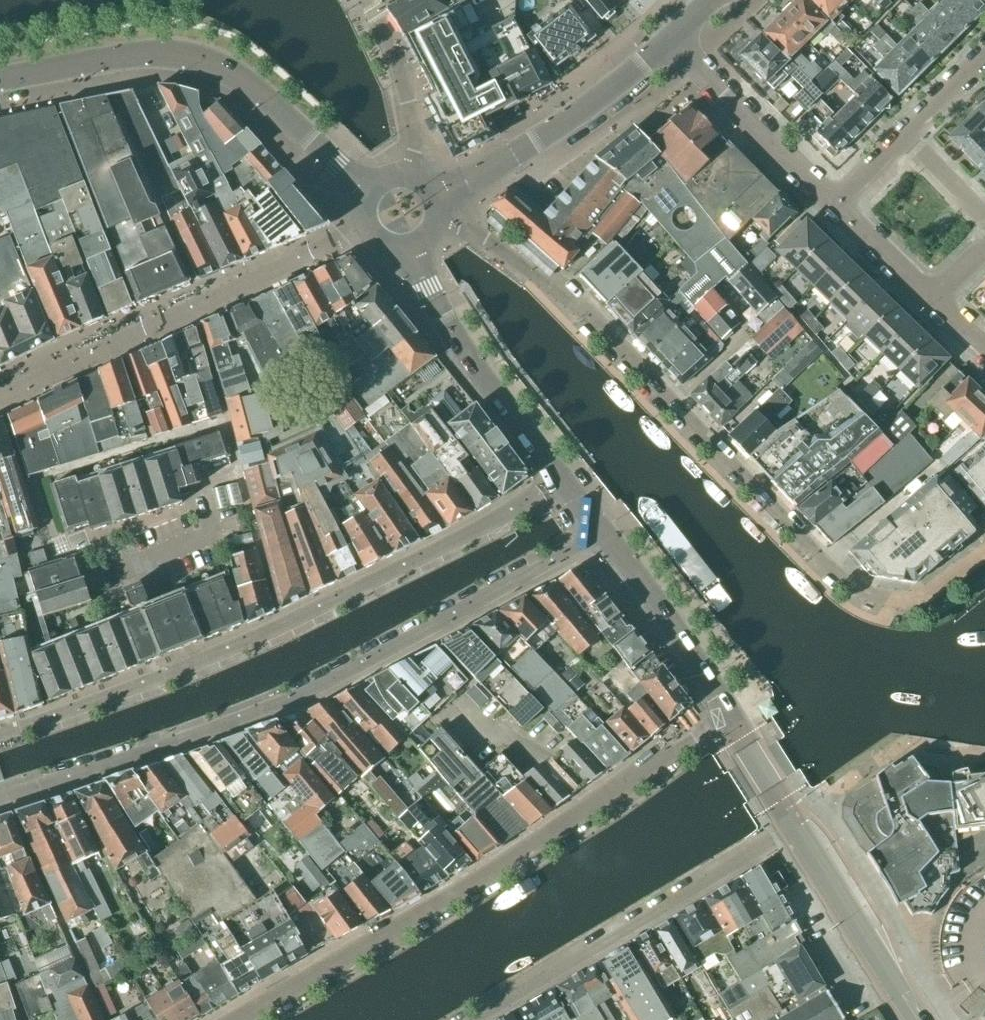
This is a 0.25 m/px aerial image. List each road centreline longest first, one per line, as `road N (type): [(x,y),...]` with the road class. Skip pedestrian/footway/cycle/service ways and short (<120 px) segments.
road 1 (residential): [(435,222),(488,239),(559,285),(847,586),(914,601),(984,552)]
road 2 (residential): [(0,800),(250,716),(418,641),(603,534)]
road 3 (residential): [(560,478),(440,549),(281,624),(164,676),(0,733)]
road 4 (residential): [(729,716),(514,862),(238,1019)]
road 5 (secondary): [(0,76),(158,46),(208,54),(370,191)]
road 6 (residential): [(797,824),(471,1019)]
road 7 (secondary): [(435,198),(540,138),(670,41)]
road 8 (secondary): [(560,478),(460,343),(412,245)]
road 9 (residential): [(839,207),(670,41)]
road 10 (secondary): [(918,1019),(797,824)]
road 11 (secondary): [(729,716),(692,651),(603,534)]
road 12 (residential): [(408,175),(418,146),(406,96),(394,53),(363,0)]
road 13 (residential): [(932,299),(839,207)]
road 14 (secondary): [(797,824),(729,716)]

